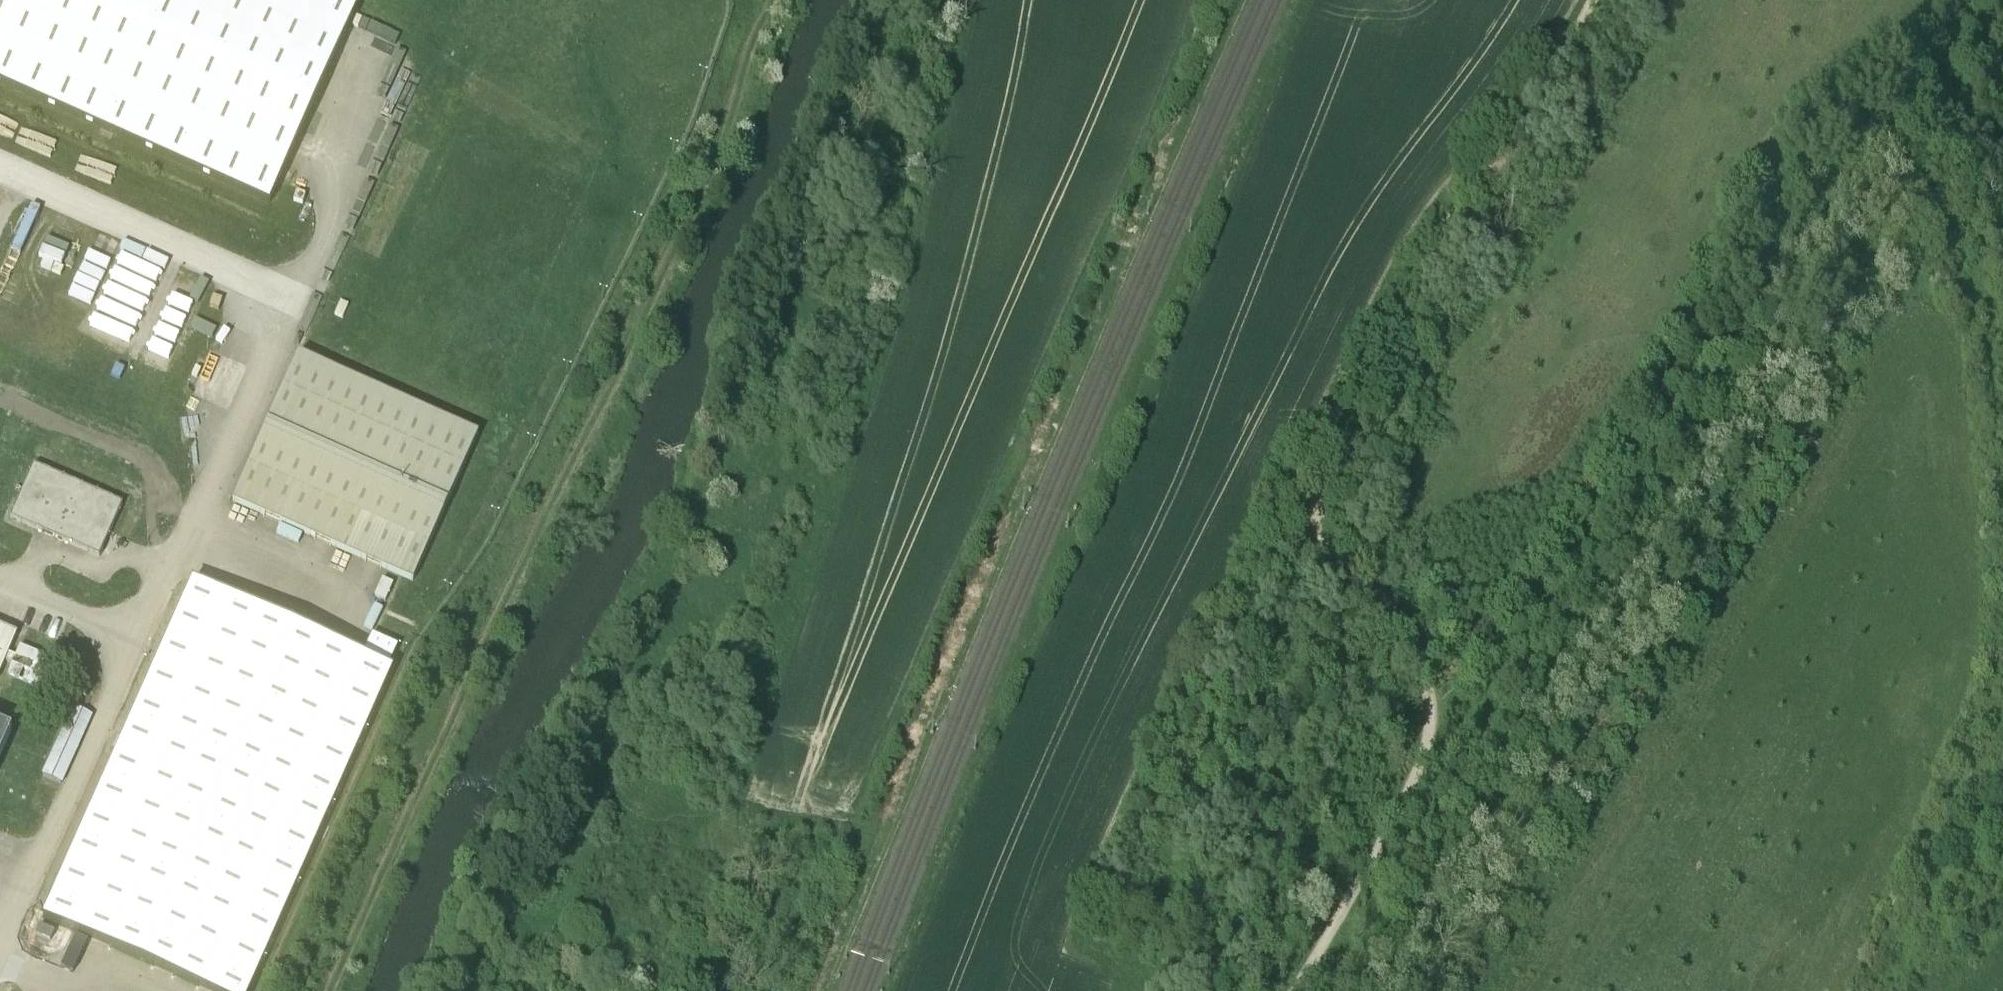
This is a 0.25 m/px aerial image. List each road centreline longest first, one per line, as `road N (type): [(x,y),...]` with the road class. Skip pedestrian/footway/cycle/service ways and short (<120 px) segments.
road 1 (track): [(1303,990),(1369,880),(1428,741),(1420,690),(1395,636),(1318,555),(1313,519),(1326,454),(1414,268),(1496,178),(1598,0)]

